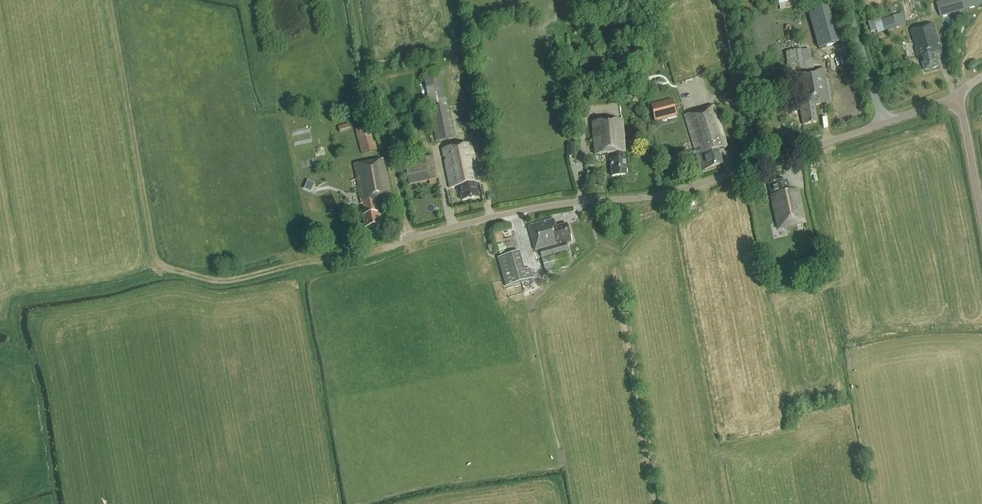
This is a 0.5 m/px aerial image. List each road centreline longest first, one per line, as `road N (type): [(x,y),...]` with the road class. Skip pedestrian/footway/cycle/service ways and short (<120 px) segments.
road 1 (residential): [(409,240),(540,207),(695,185),(883,123)]
road 2 (residential): [(883,123),(847,0)]
road 3 (unclassified): [(981,219),(958,95)]

